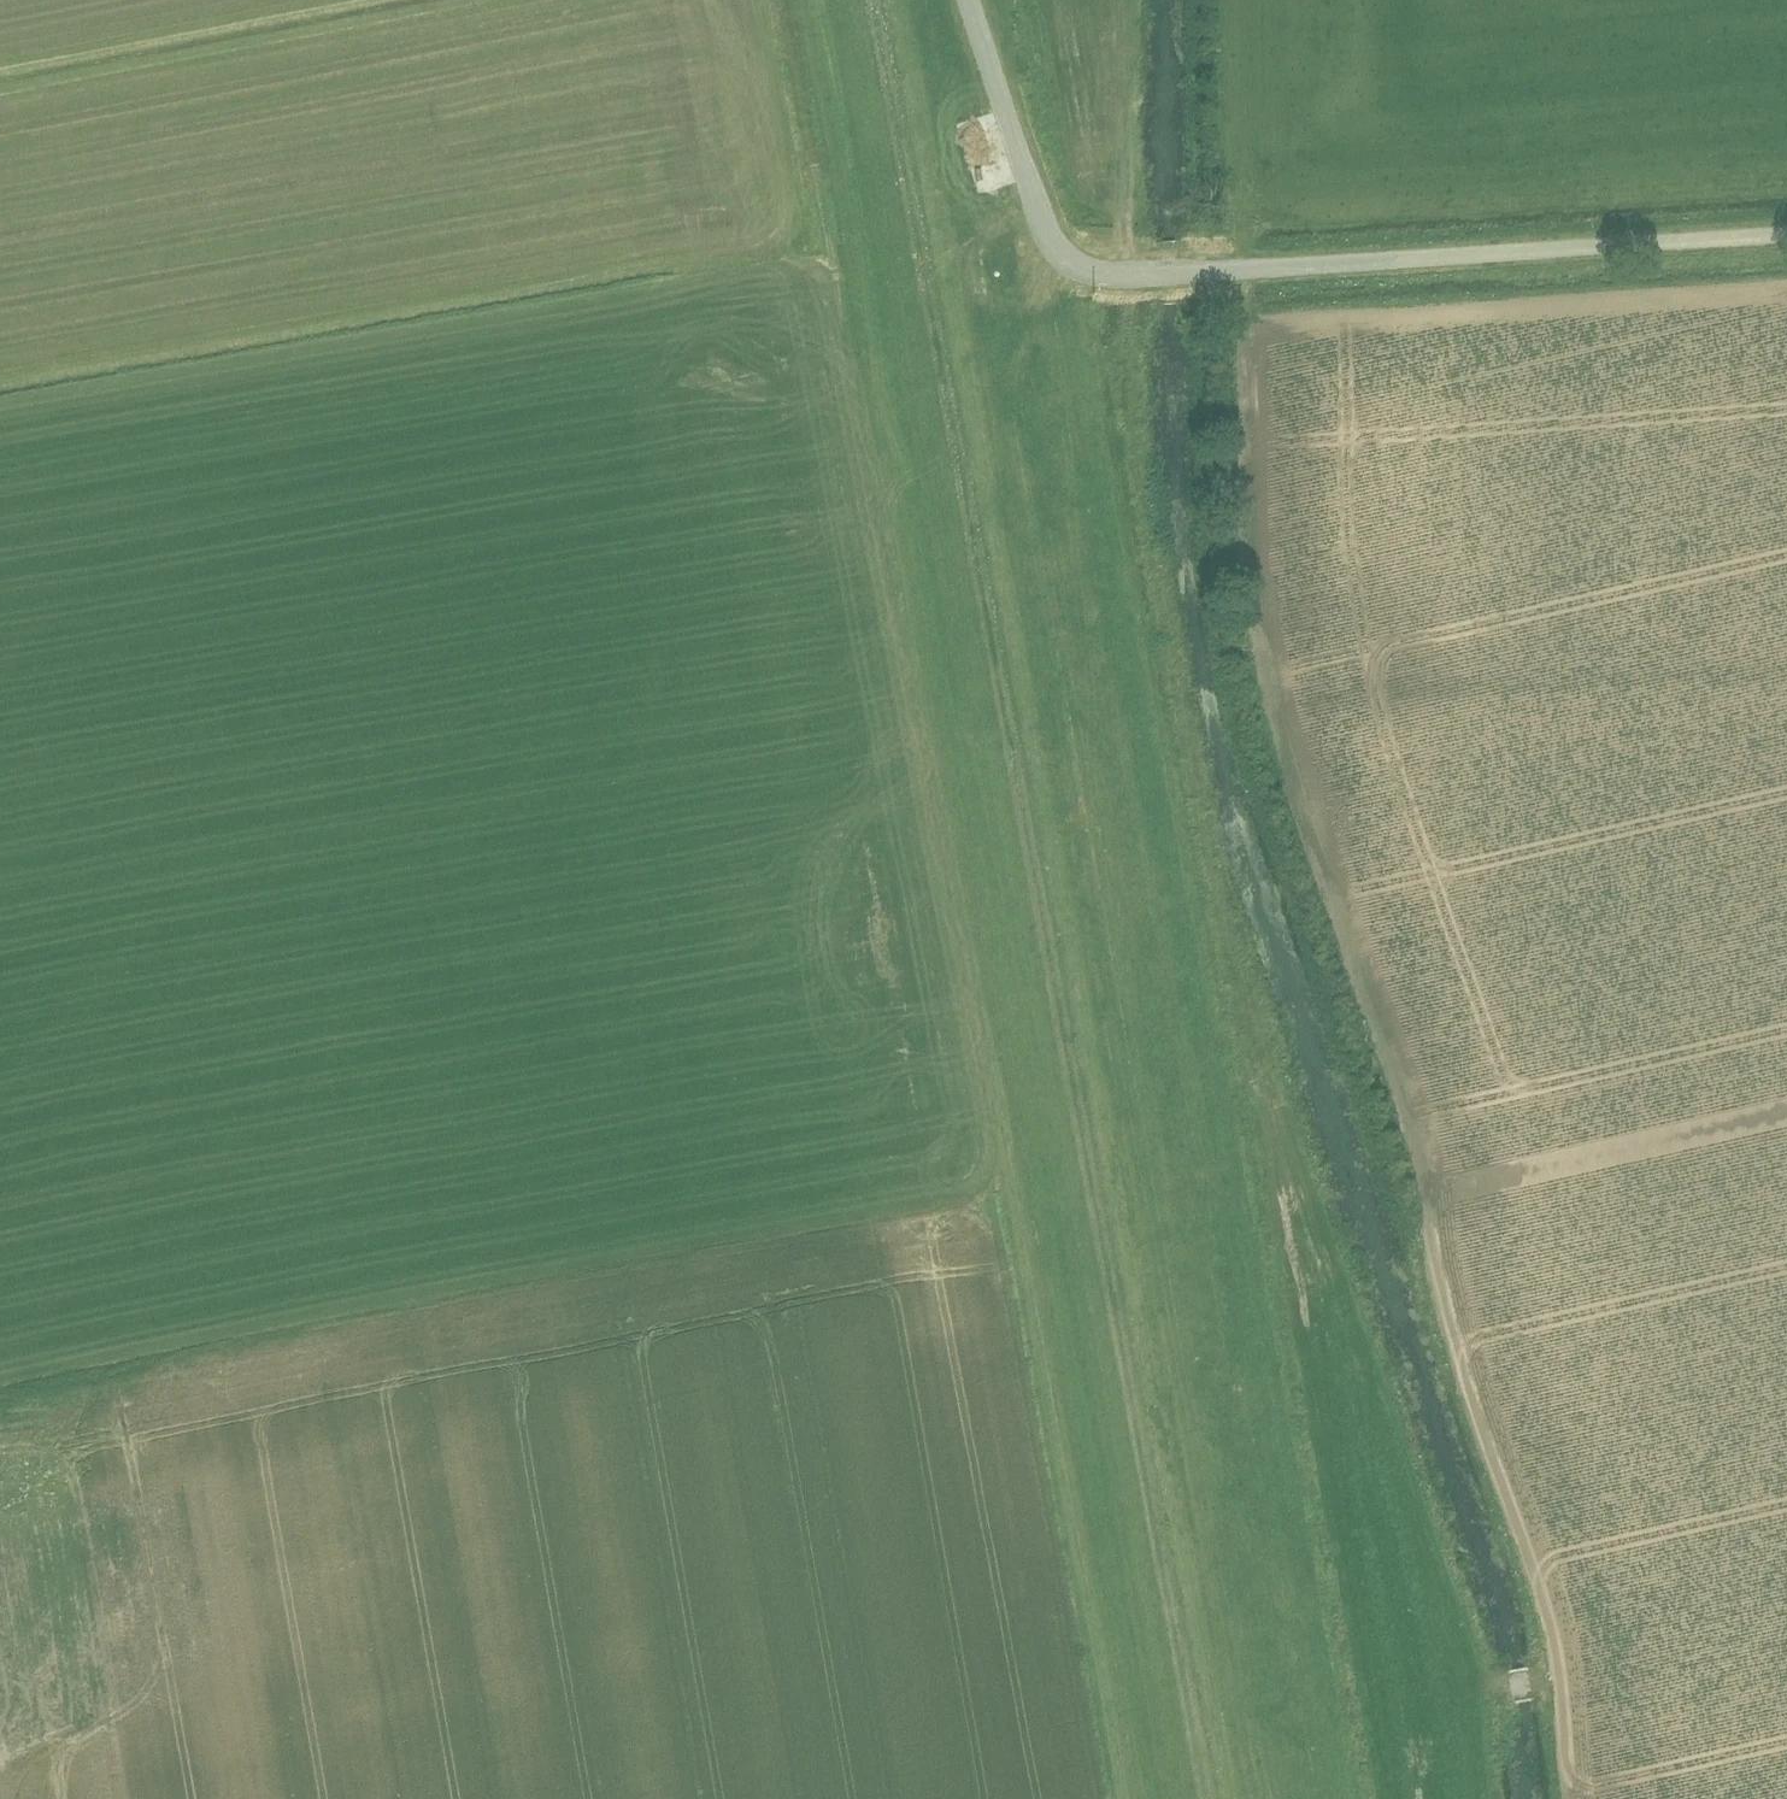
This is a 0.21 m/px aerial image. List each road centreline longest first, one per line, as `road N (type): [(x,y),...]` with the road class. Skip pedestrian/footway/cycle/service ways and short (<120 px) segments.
road 1 (track): [(1205,1798),(872,0)]
road 2 (unclassified): [(969,0),(1048,239),(1079,268),(1151,272),(1786,234)]

